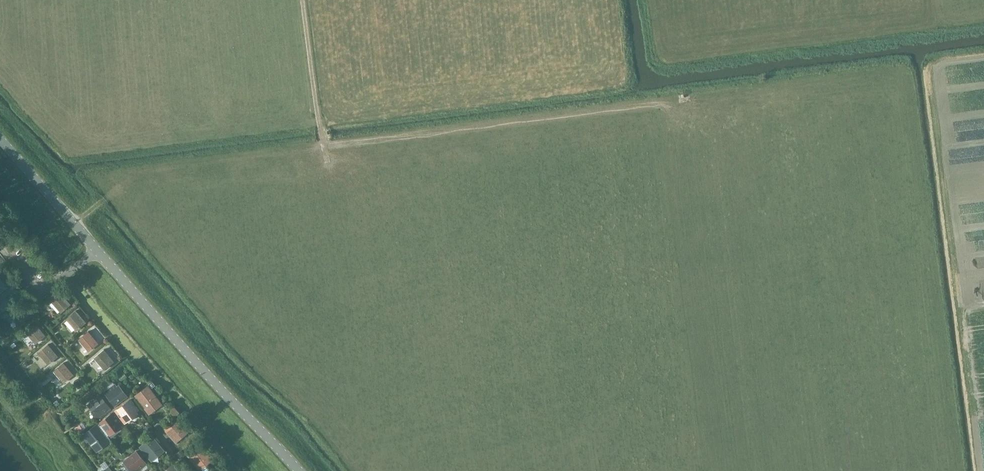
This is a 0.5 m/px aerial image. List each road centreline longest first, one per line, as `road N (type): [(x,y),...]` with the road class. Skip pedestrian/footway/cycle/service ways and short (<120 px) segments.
road 1 (tertiary): [(297,470),(0,142)]

